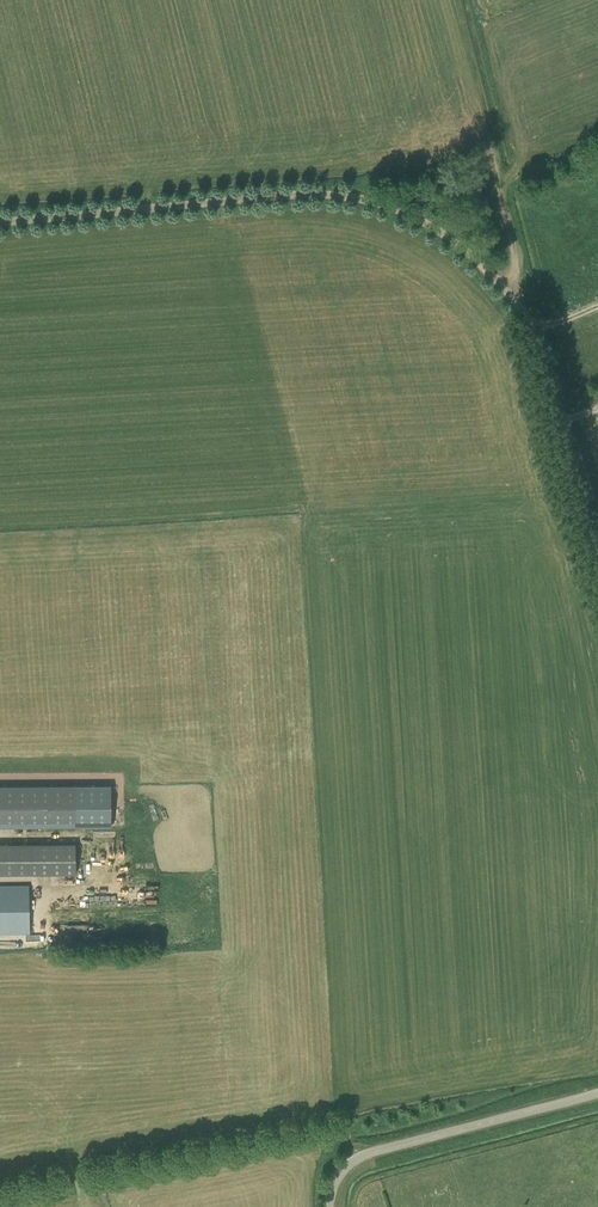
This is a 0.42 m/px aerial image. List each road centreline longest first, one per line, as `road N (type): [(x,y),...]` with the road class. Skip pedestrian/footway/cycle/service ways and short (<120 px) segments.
road 1 (unclassified): [(597,557),(523,312),(421,219),(370,197),(306,190),(0,221)]
road 2 (unclassified): [(328,1206),(338,1171),(355,1158),(597,1093)]

